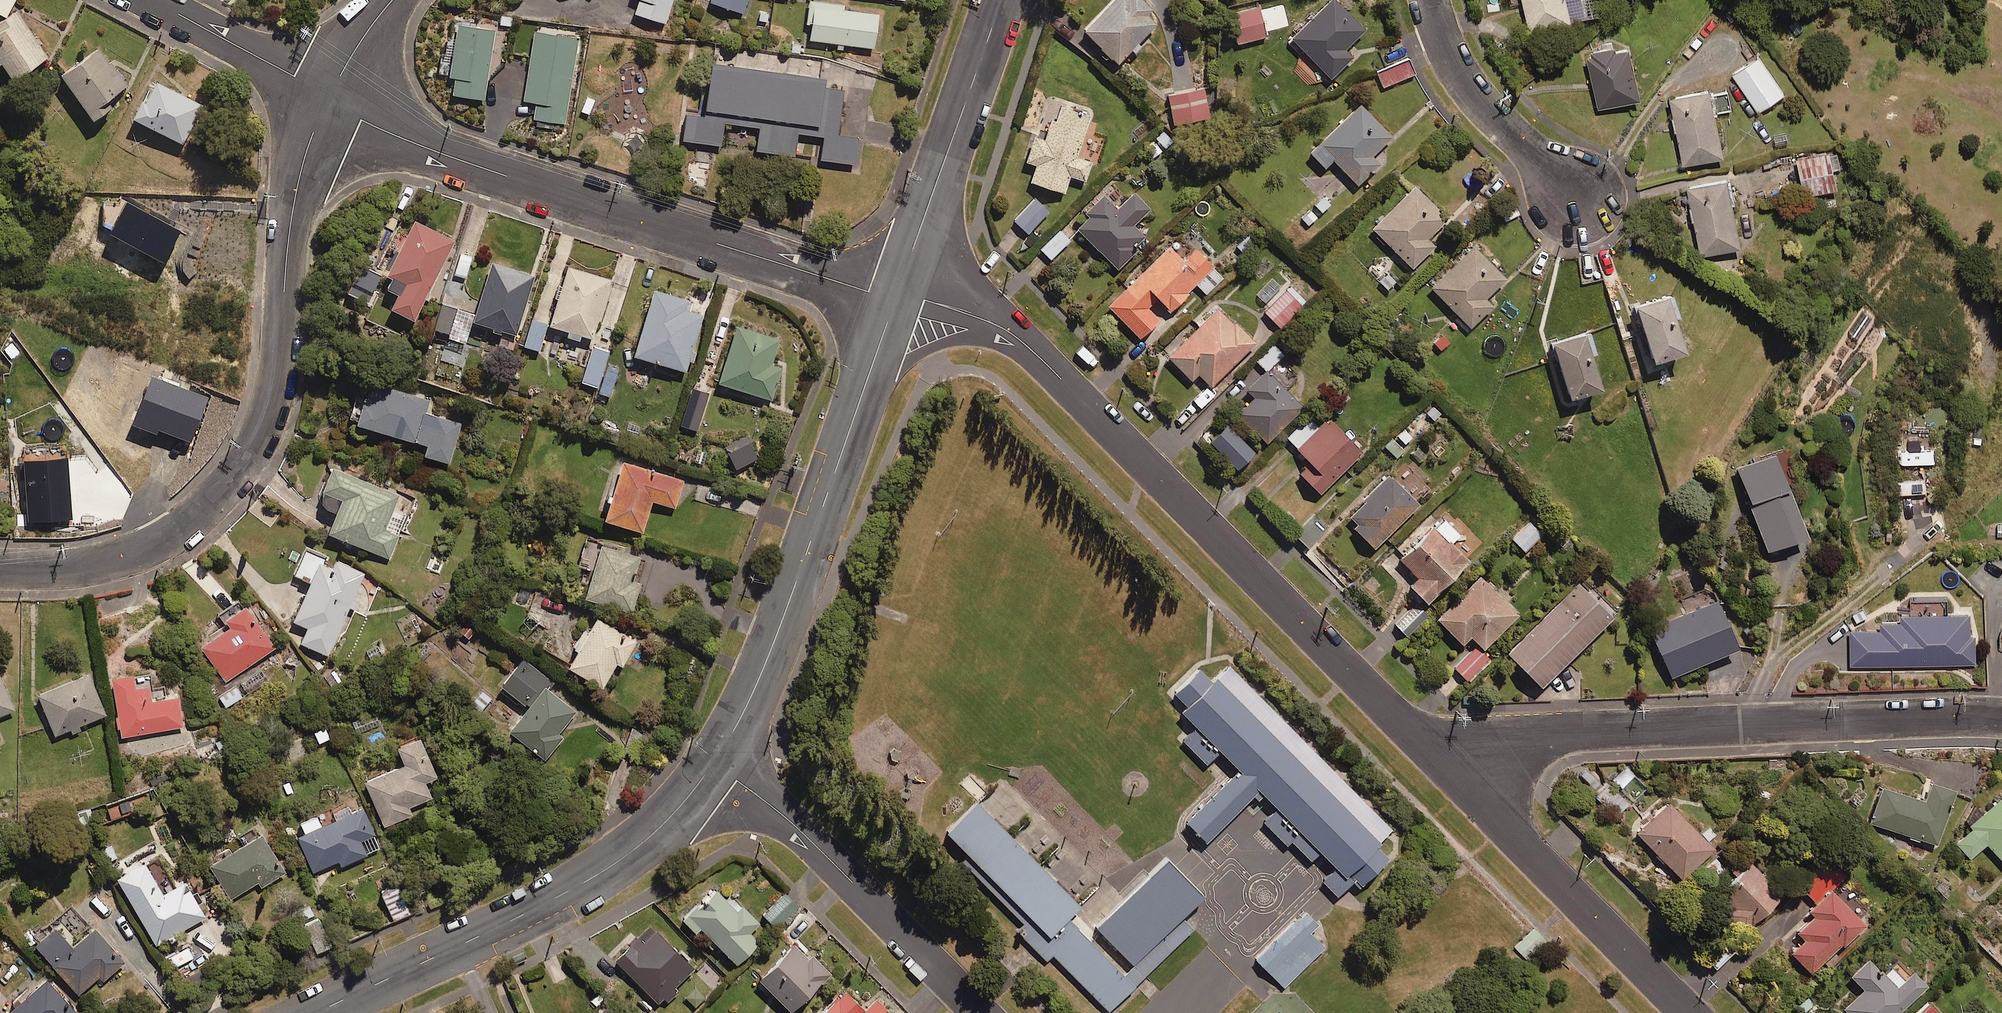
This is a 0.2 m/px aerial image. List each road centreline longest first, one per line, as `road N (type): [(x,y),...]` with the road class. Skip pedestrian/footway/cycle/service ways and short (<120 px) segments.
road 1 (residential): [(895,295),(961,310),(1017,337),(1457,781)]
road 2 (residential): [(326,100),(283,215),(270,357),(252,420),(220,469),(173,514),(118,545),(0,557)]
road 3 (residential): [(326,100),(895,295)]
road 4 (residential): [(2001,718),(1538,735),(1457,781)]
road 5 (tertiary): [(895,295),(775,637),(714,764)]
road 6 (tertiary): [(714,764),(645,840),(581,884),(315,1012)]
road 7 (residential): [(714,764),(789,820),(980,1012)]
road 8 (residential): [(1457,781),(1688,1012)]
road 9 (tertiary): [(1002,0),(895,295)]
road 10 (residential): [(1574,198),(1457,70),(1430,0)]
road 11 (residential): [(137,0),(326,100)]

